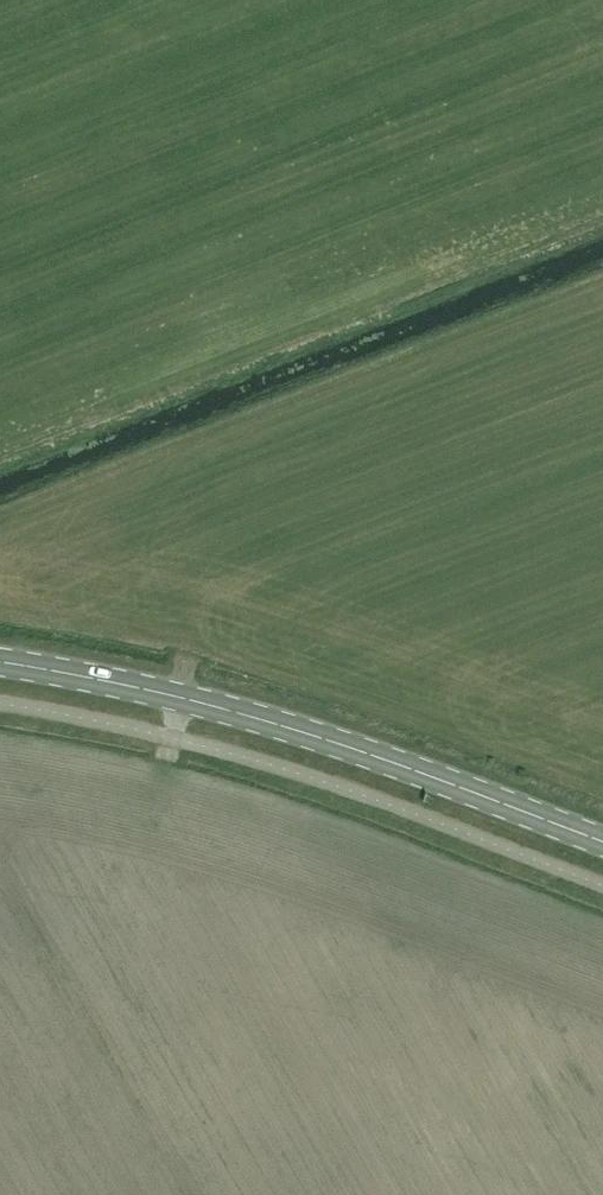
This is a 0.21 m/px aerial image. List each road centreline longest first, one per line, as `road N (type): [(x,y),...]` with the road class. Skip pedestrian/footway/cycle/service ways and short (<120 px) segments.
road 1 (secondary): [(602,843),(290,728),(128,686),(0,664)]

